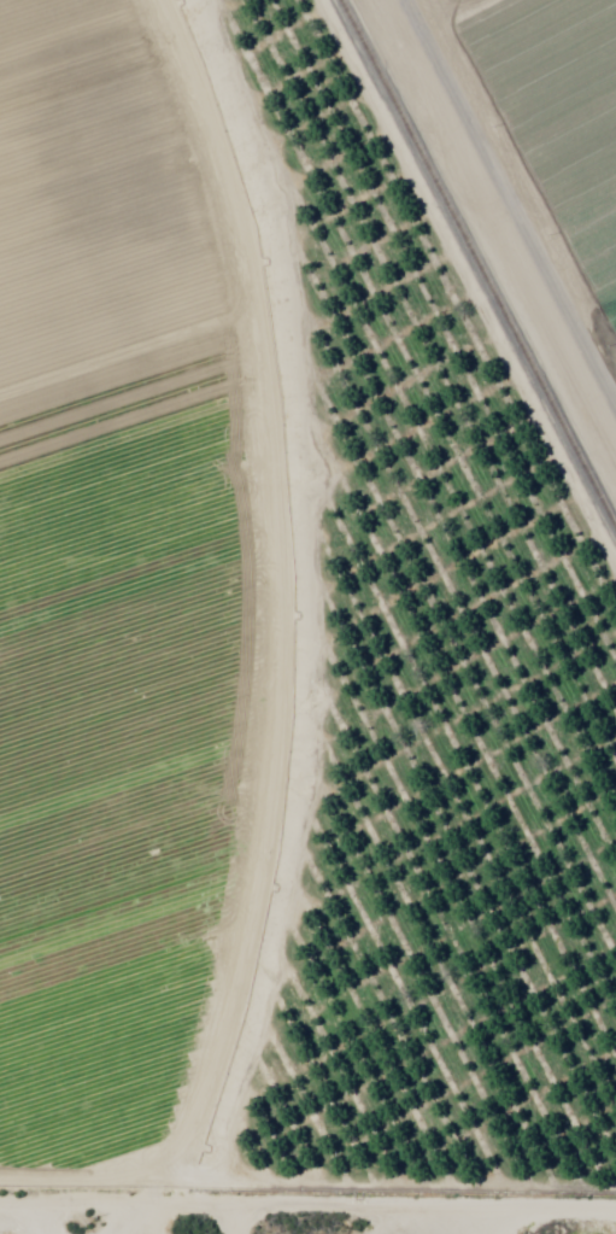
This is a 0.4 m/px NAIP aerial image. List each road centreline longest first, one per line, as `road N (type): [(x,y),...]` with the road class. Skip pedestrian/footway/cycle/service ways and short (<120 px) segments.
road 1 (track): [(615,1216),(0,1213)]
road 2 (tertiary): [(422,0),(615,379)]

